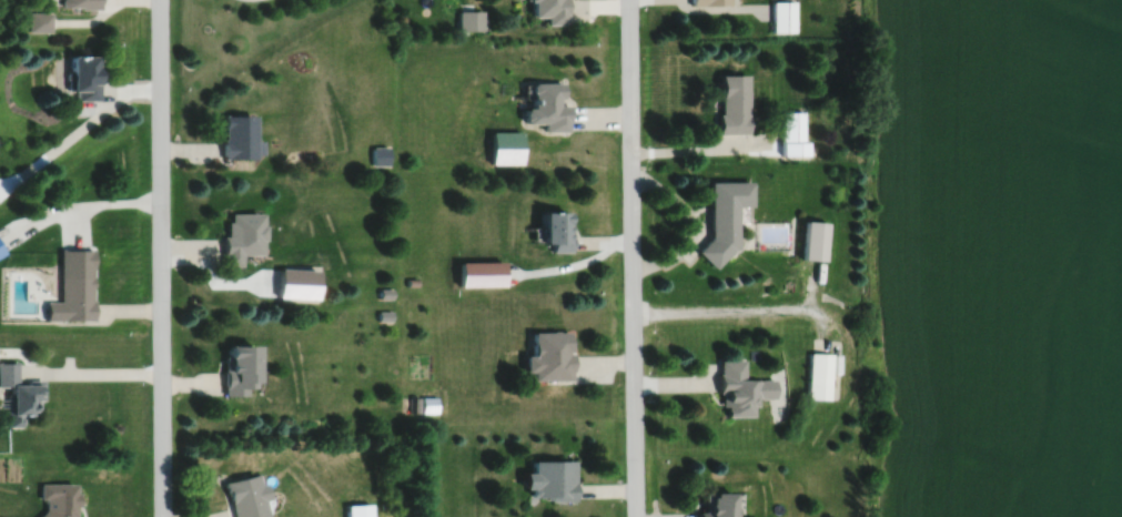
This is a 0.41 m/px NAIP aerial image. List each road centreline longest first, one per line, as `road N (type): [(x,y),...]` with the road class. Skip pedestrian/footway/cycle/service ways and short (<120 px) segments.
road 1 (residential): [(634,516),(627,0)]
road 2 (residential): [(159,0),(162,516)]
road 3 (residential): [(631,311),(820,308)]

